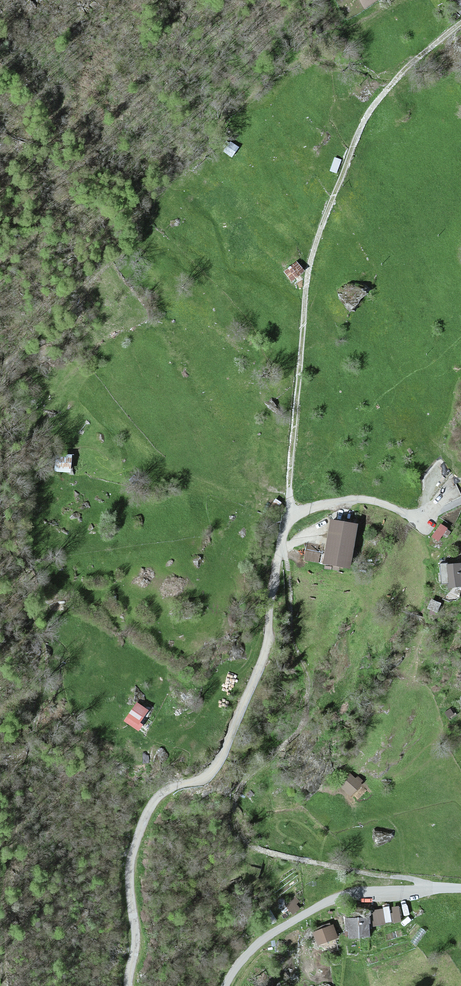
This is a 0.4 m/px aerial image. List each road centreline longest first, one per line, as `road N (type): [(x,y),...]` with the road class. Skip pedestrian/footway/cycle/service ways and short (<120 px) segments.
road 1 (residential): [(128,985),(137,945),(137,839),(157,802),(216,766),(265,656),(290,521),(351,500),(410,514),(460,501)]
road 2 (track): [(284,540),(310,680),(295,735),(237,795),(236,819),(249,845),(274,855),(433,889)]
road 3 (track): [(391,86),(361,127),(310,274),(290,521)]
road 4 (residential): [(460,889),(340,895),(257,944),(226,985)]

